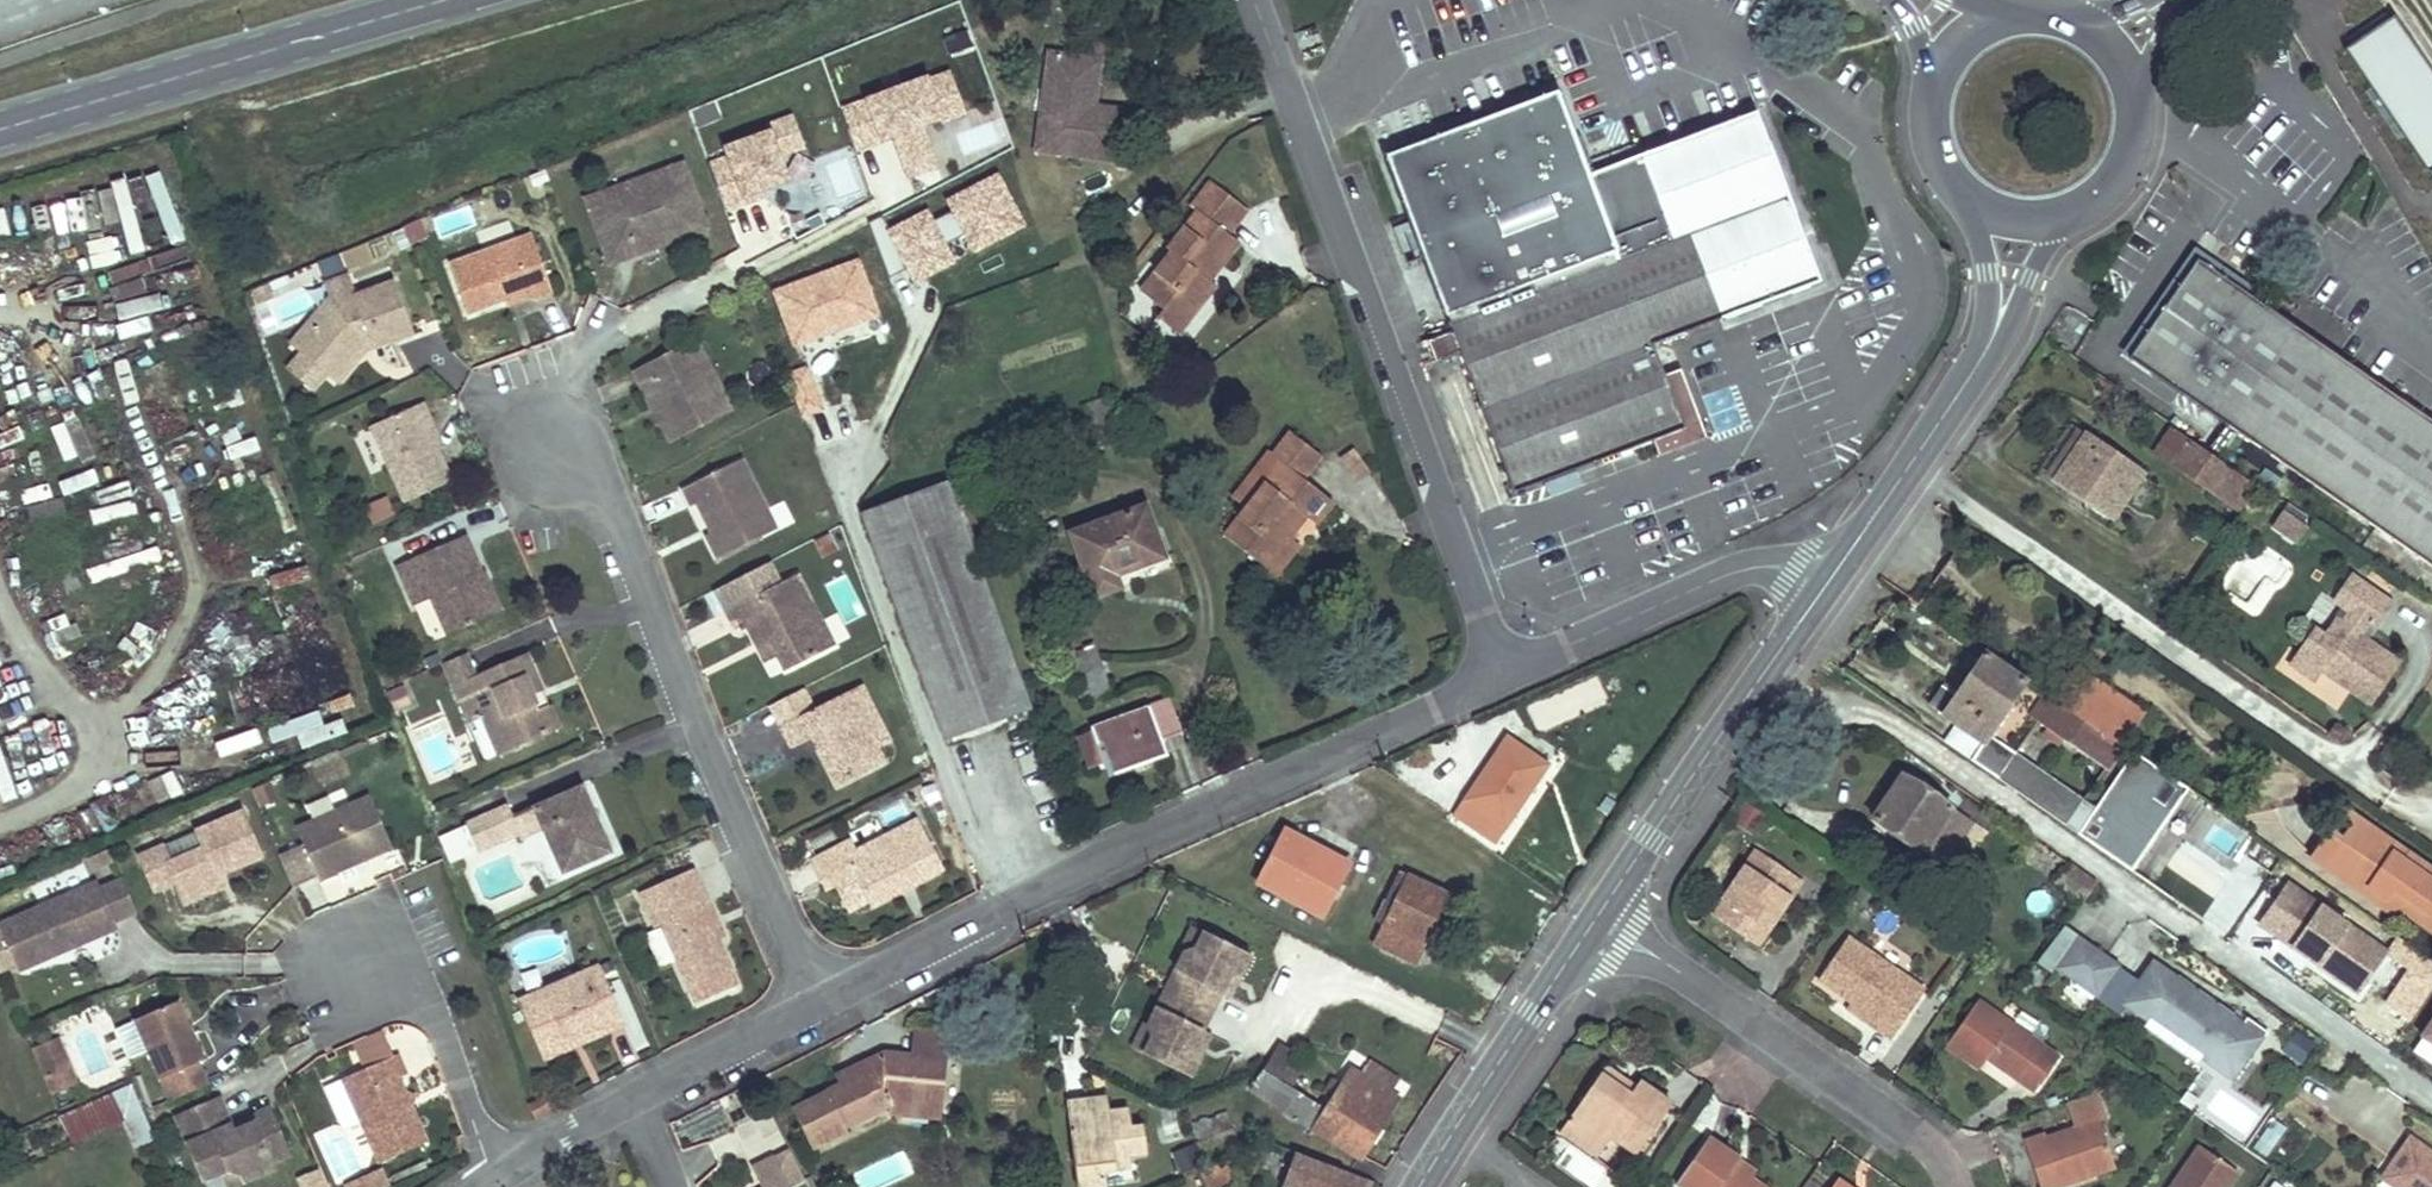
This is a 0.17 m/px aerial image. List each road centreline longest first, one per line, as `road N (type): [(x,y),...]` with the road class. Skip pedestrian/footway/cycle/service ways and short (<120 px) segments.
road 1 (residential): [(1501,676),(821,1000)]
road 2 (residential): [(1253,0),(1501,676)]
road 3 (residential): [(555,438),(632,534),(718,774),(821,1000)]
road 4 (secondary): [(0,130),(440,0)]
road 5 (residential): [(1958,1186),(1923,1128),(1596,917)]
road 6 (secondary): [(1829,581),(1596,917)]
road 7 (residential): [(1829,581),(1809,569),(1734,573),(1501,676)]
road 8 (residential): [(364,898),(444,1021),(501,1160)]
road 9 (secondary): [(1986,350),(1829,581)]
road 10 (secondary): [(1596,917),(1456,1130)]
road 11 (residential): [(821,1000),(635,1094)]
road 12 (secondary): [(1956,190),(1981,234),(1989,273),(1986,350)]
road 13 (secondary): [(1986,350),(2018,317),(2065,217)]
road 14 (residential): [(635,1094),(501,1160)]
road 15 (secondary): [(2065,217),(2113,185),(2128,160),(2137,109)]
road 16 (secondary): [(2137,109),(2152,65),(2193,0)]

